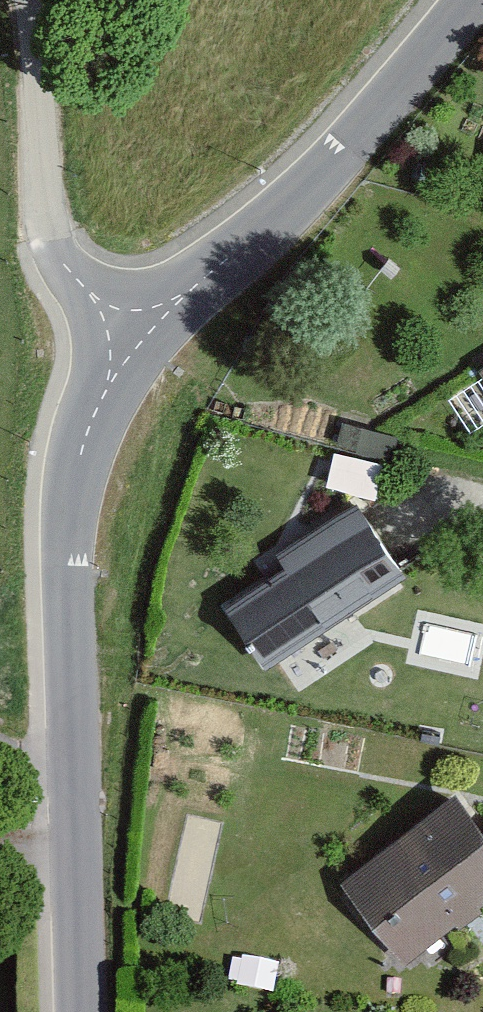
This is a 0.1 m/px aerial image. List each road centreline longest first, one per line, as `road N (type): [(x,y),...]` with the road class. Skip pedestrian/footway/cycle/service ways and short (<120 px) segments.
road 1 (tertiary): [(466,0),(304,185),(128,338)]
road 2 (tertiary): [(128,338),(83,448),(73,507),(74,785)]
road 3 (unclassified): [(30,0),(47,167),(69,275),(128,338)]
road 4 (tertiary): [(74,785),(79,1011)]

